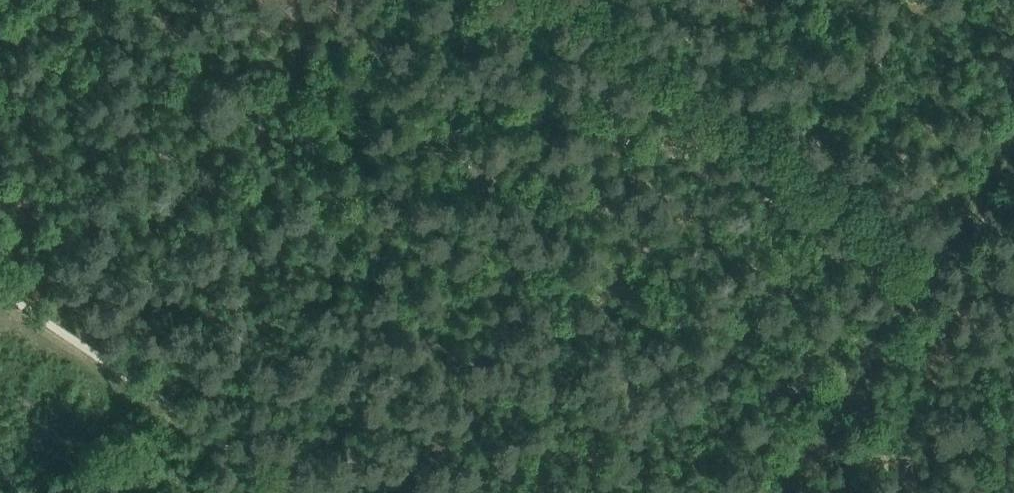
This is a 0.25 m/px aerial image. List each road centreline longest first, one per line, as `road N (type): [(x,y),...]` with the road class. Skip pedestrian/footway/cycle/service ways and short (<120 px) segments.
road 1 (track): [(267,492),(0,306)]
road 2 (track): [(909,299),(779,492)]
road 3 (track): [(1013,145),(909,299)]
road 4 (track): [(124,393),(33,492)]

